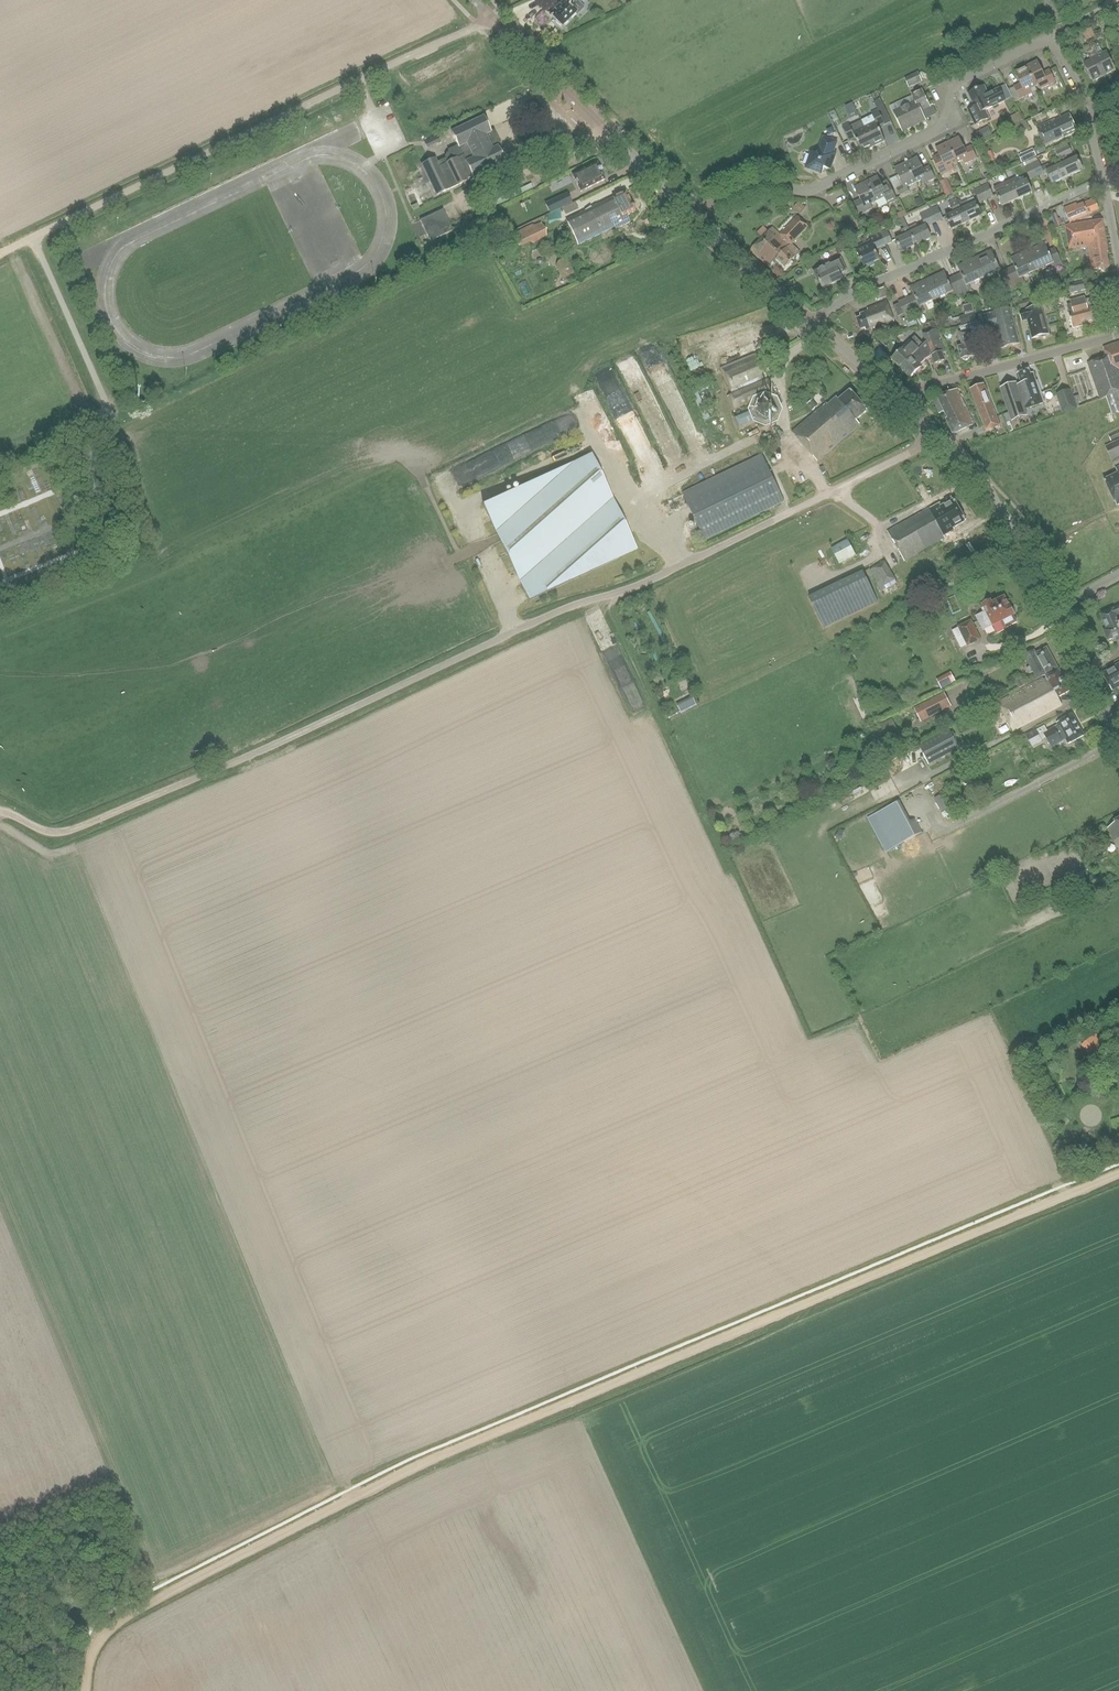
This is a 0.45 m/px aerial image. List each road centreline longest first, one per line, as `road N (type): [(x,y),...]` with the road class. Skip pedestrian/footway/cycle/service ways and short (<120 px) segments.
road 1 (track): [(85,1690),(94,1652),(122,1621),(407,1472),(1118,1175)]
road 2 (unclassified): [(0,811),(46,831),(76,829),(564,610),(667,573),(937,438)]
road 3 (unclassified): [(110,412),(34,239),(494,18)]
road 4 (residential): [(698,217),(754,184),(813,189),(953,122),(946,101),(952,85),(1051,35)]
road 5 (residential): [(813,323),(849,296),(1103,181)]
road 6 (track): [(602,597),(724,860)]
road 7 (tertiary): [(698,217),(494,18)]
road 8 (unclassified): [(906,404),(920,390),(1118,335)]
road 9 (tertiary): [(1058,611),(1012,527),(937,438)]
road 10 (tertiary): [(813,323),(698,217)]
road 11 (tertiary): [(1118,736),(1058,611)]
road 12 (tertiary): [(906,404),(813,323)]

